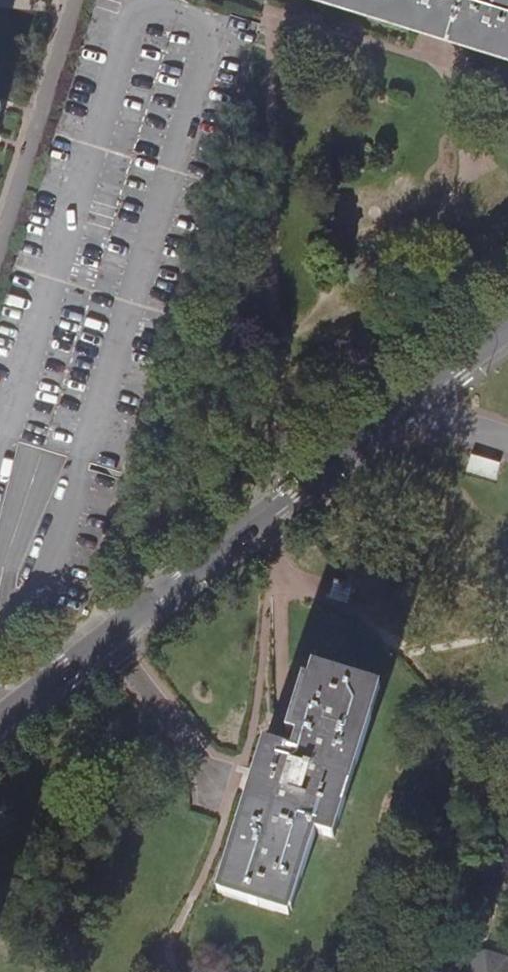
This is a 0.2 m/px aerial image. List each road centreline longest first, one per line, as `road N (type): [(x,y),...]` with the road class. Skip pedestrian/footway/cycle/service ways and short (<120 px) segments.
road 1 (residential): [(507,329),(0,717)]

